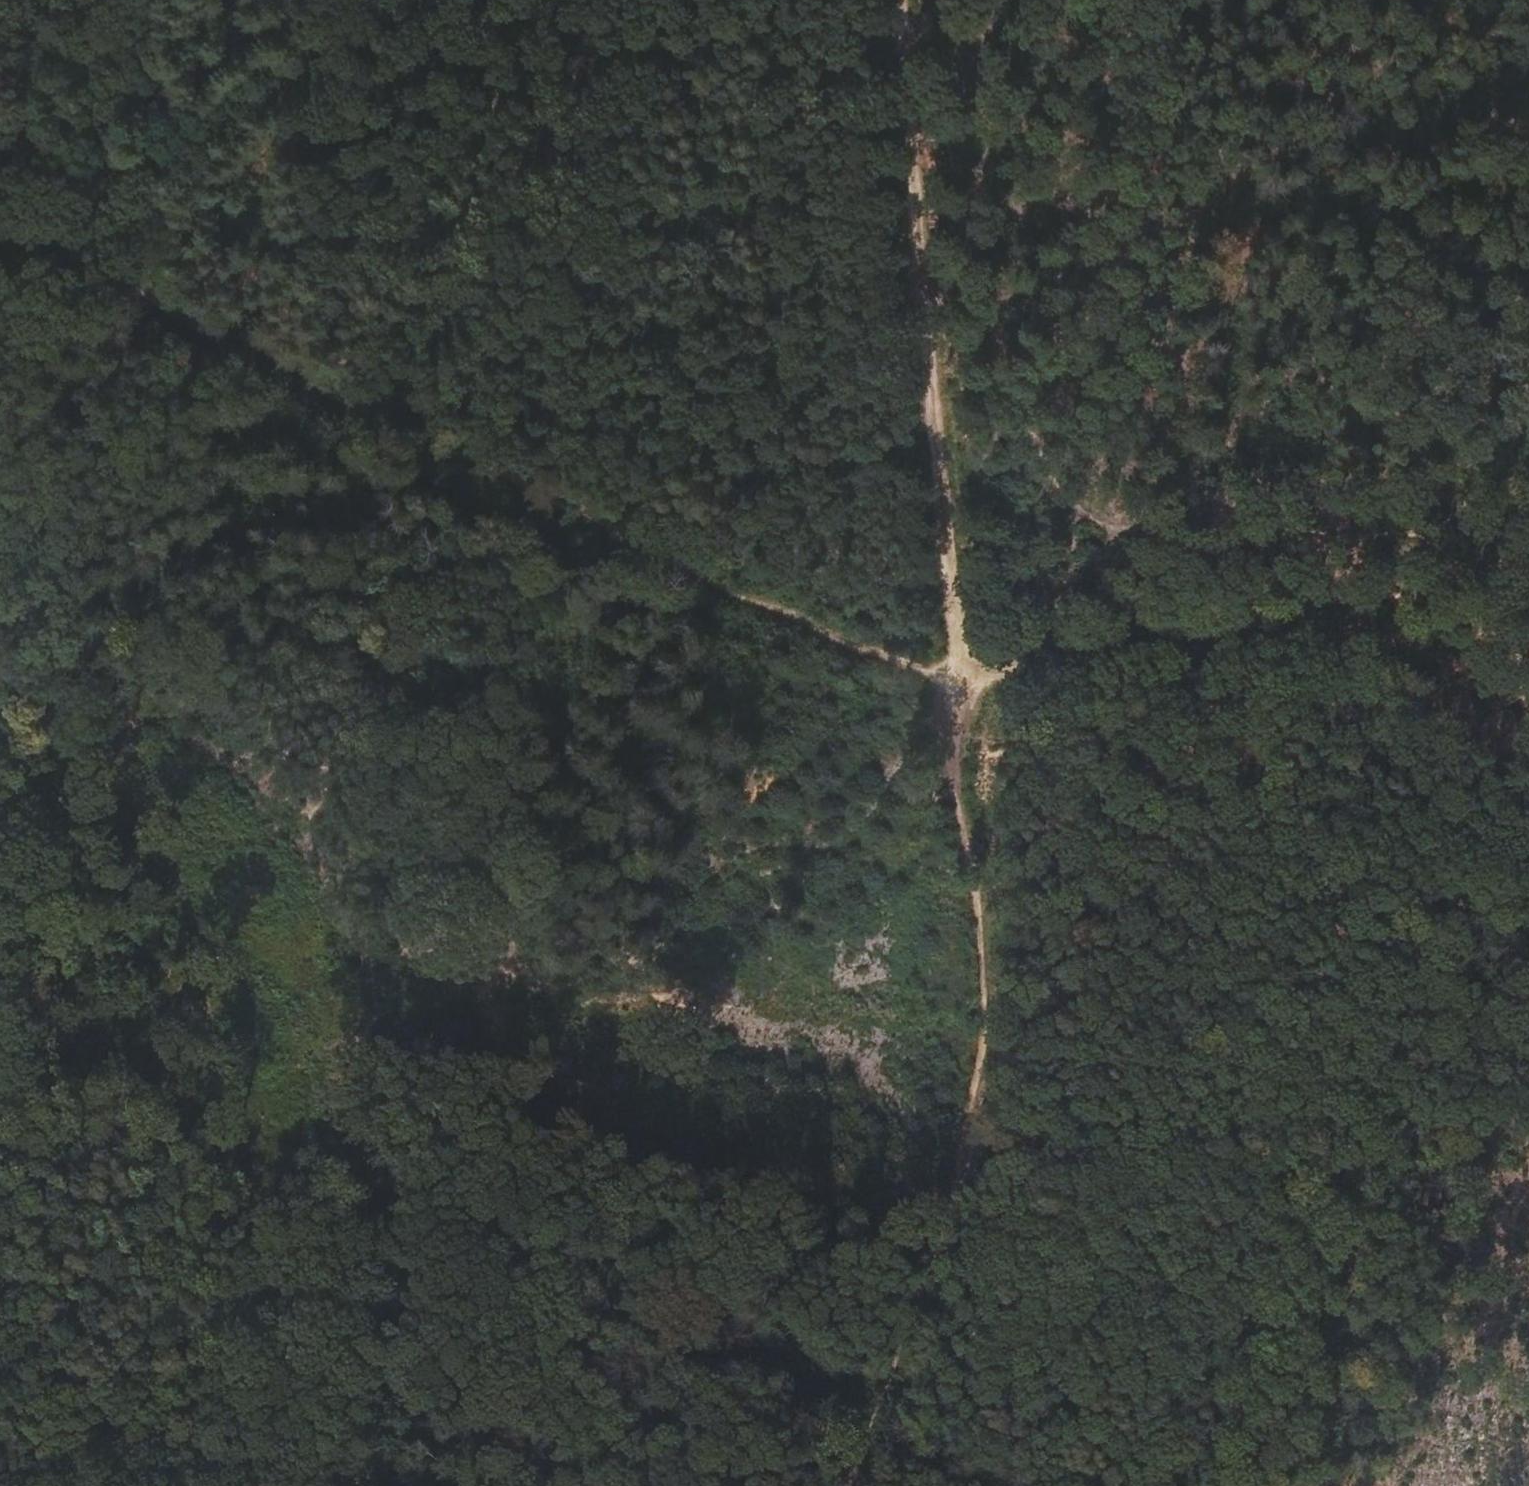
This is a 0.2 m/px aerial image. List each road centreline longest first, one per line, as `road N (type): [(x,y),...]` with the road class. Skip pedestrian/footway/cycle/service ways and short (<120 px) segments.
road 1 (track): [(971,679),(899,0)]
road 2 (track): [(0,251),(413,0)]

